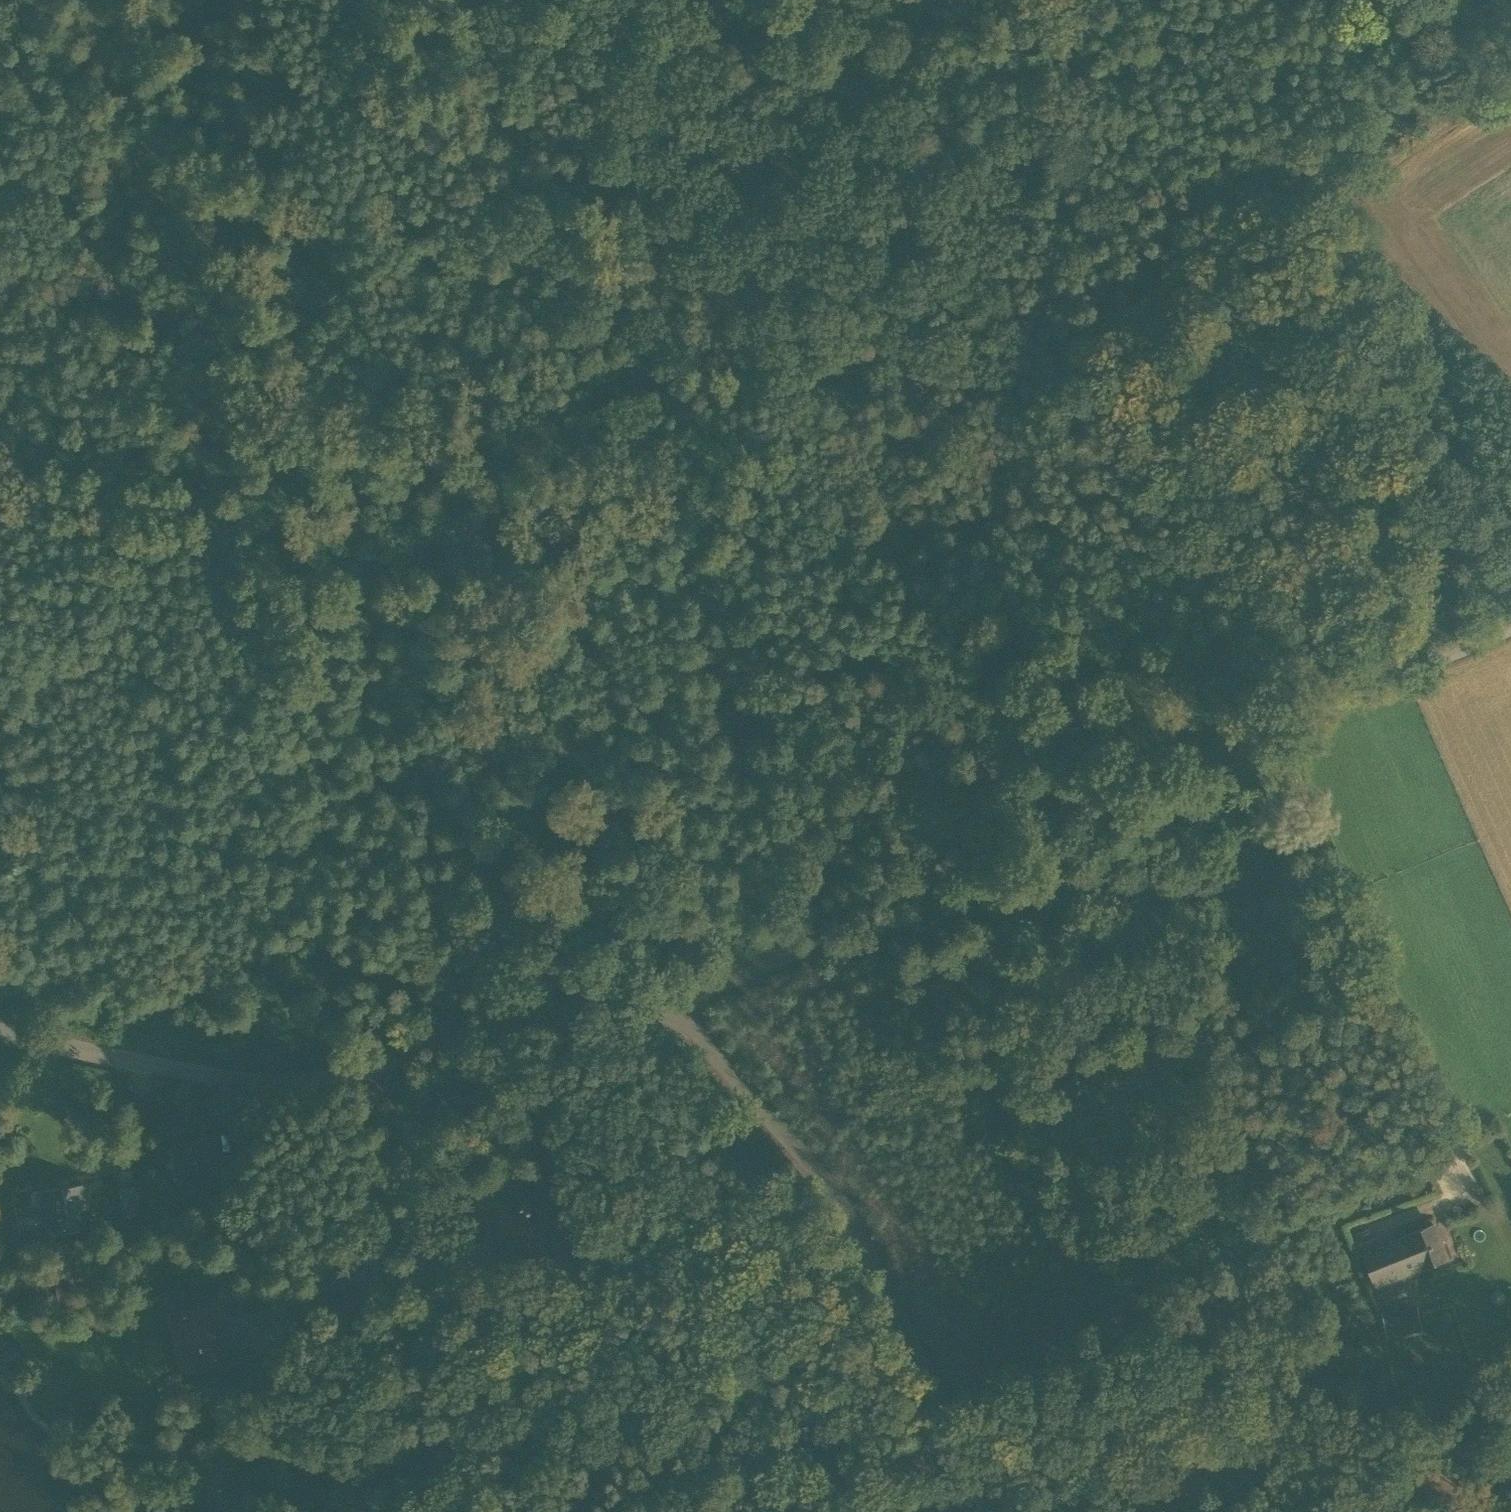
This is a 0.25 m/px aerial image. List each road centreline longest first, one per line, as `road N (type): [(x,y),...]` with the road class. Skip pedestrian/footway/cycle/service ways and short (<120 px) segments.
road 1 (unclassified): [(674,1009),(961,894),(1258,741),(1510,627)]
road 2 (unclassified): [(674,1009),(829,1188),(1015,1511)]
road 3 (unclassified): [(380,1063),(399,1162),(338,1425),(339,1511)]
road 4 (unclassified): [(0,1032),(265,1085),(380,1063)]
road 5 (unclassified): [(380,1063),(498,1030),(674,1009)]
road 6 (track): [(498,1030),(487,986),(505,937),(587,892)]

